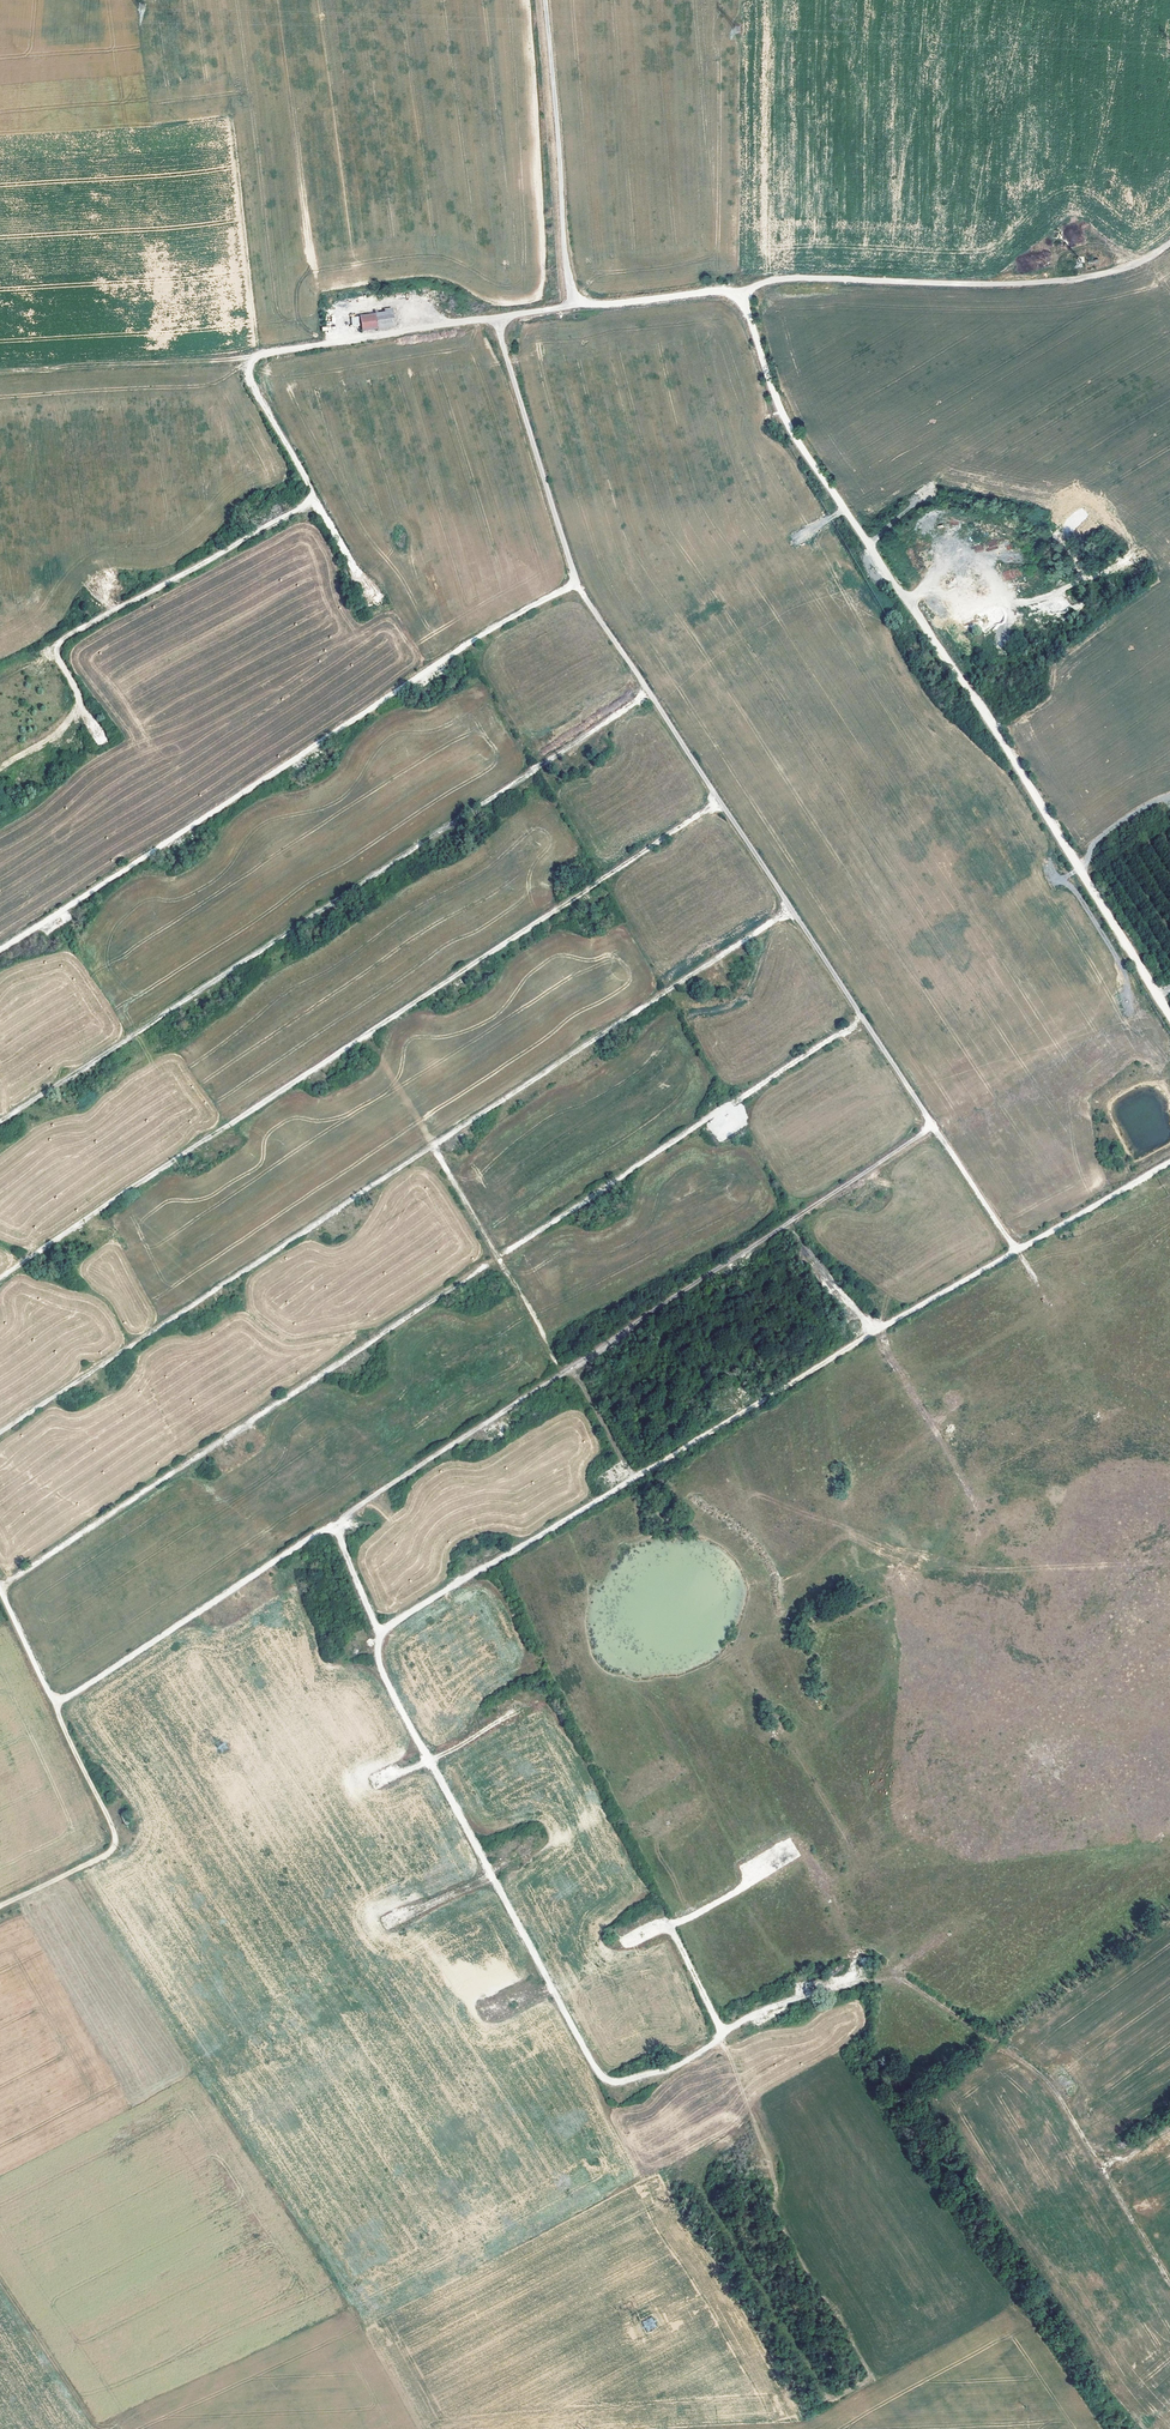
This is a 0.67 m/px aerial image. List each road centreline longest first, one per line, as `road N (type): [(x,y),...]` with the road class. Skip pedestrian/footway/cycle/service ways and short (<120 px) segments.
road 1 (track): [(1169,1162),(388,1629),(377,1647),(380,1675),(597,2070),(611,2081),(677,2068),(721,2036),(666,1924)]
road 2 (unclassified): [(496,319),(581,592),(1017,1250)]
road 3 (track): [(933,1124),(331,1528),(383,1638)]
road 4 (track): [(737,295),(752,317),(777,407),(1013,757),(1169,1014)]
road 5 (track): [(0,953),(575,578)]
road 6 (track): [(261,355),(251,367),(254,387),(309,506),(68,636),(55,652),(76,689),(76,715),(0,775)]
road 7 (track): [(331,1528),(54,1703),(116,1833),(109,1854),(0,1907)]
road 8 (unclassified): [(1169,243),(1125,268),(1063,280),(804,276),(737,295),(579,299)]
road 9 (track): [(721,2036),(775,2002),(896,1981),(1039,2072),(1095,2157)]
road 10 (track): [(0,373),(246,358),(356,337)]
road 11 (unclassified): [(579,299),(564,239),(545,0)]
road 12 (track): [(0,2282),(97,2424)]
road 13 (unclassified): [(356,337),(496,319)]
road 14 (track): [(54,1703),(0,1588)]

